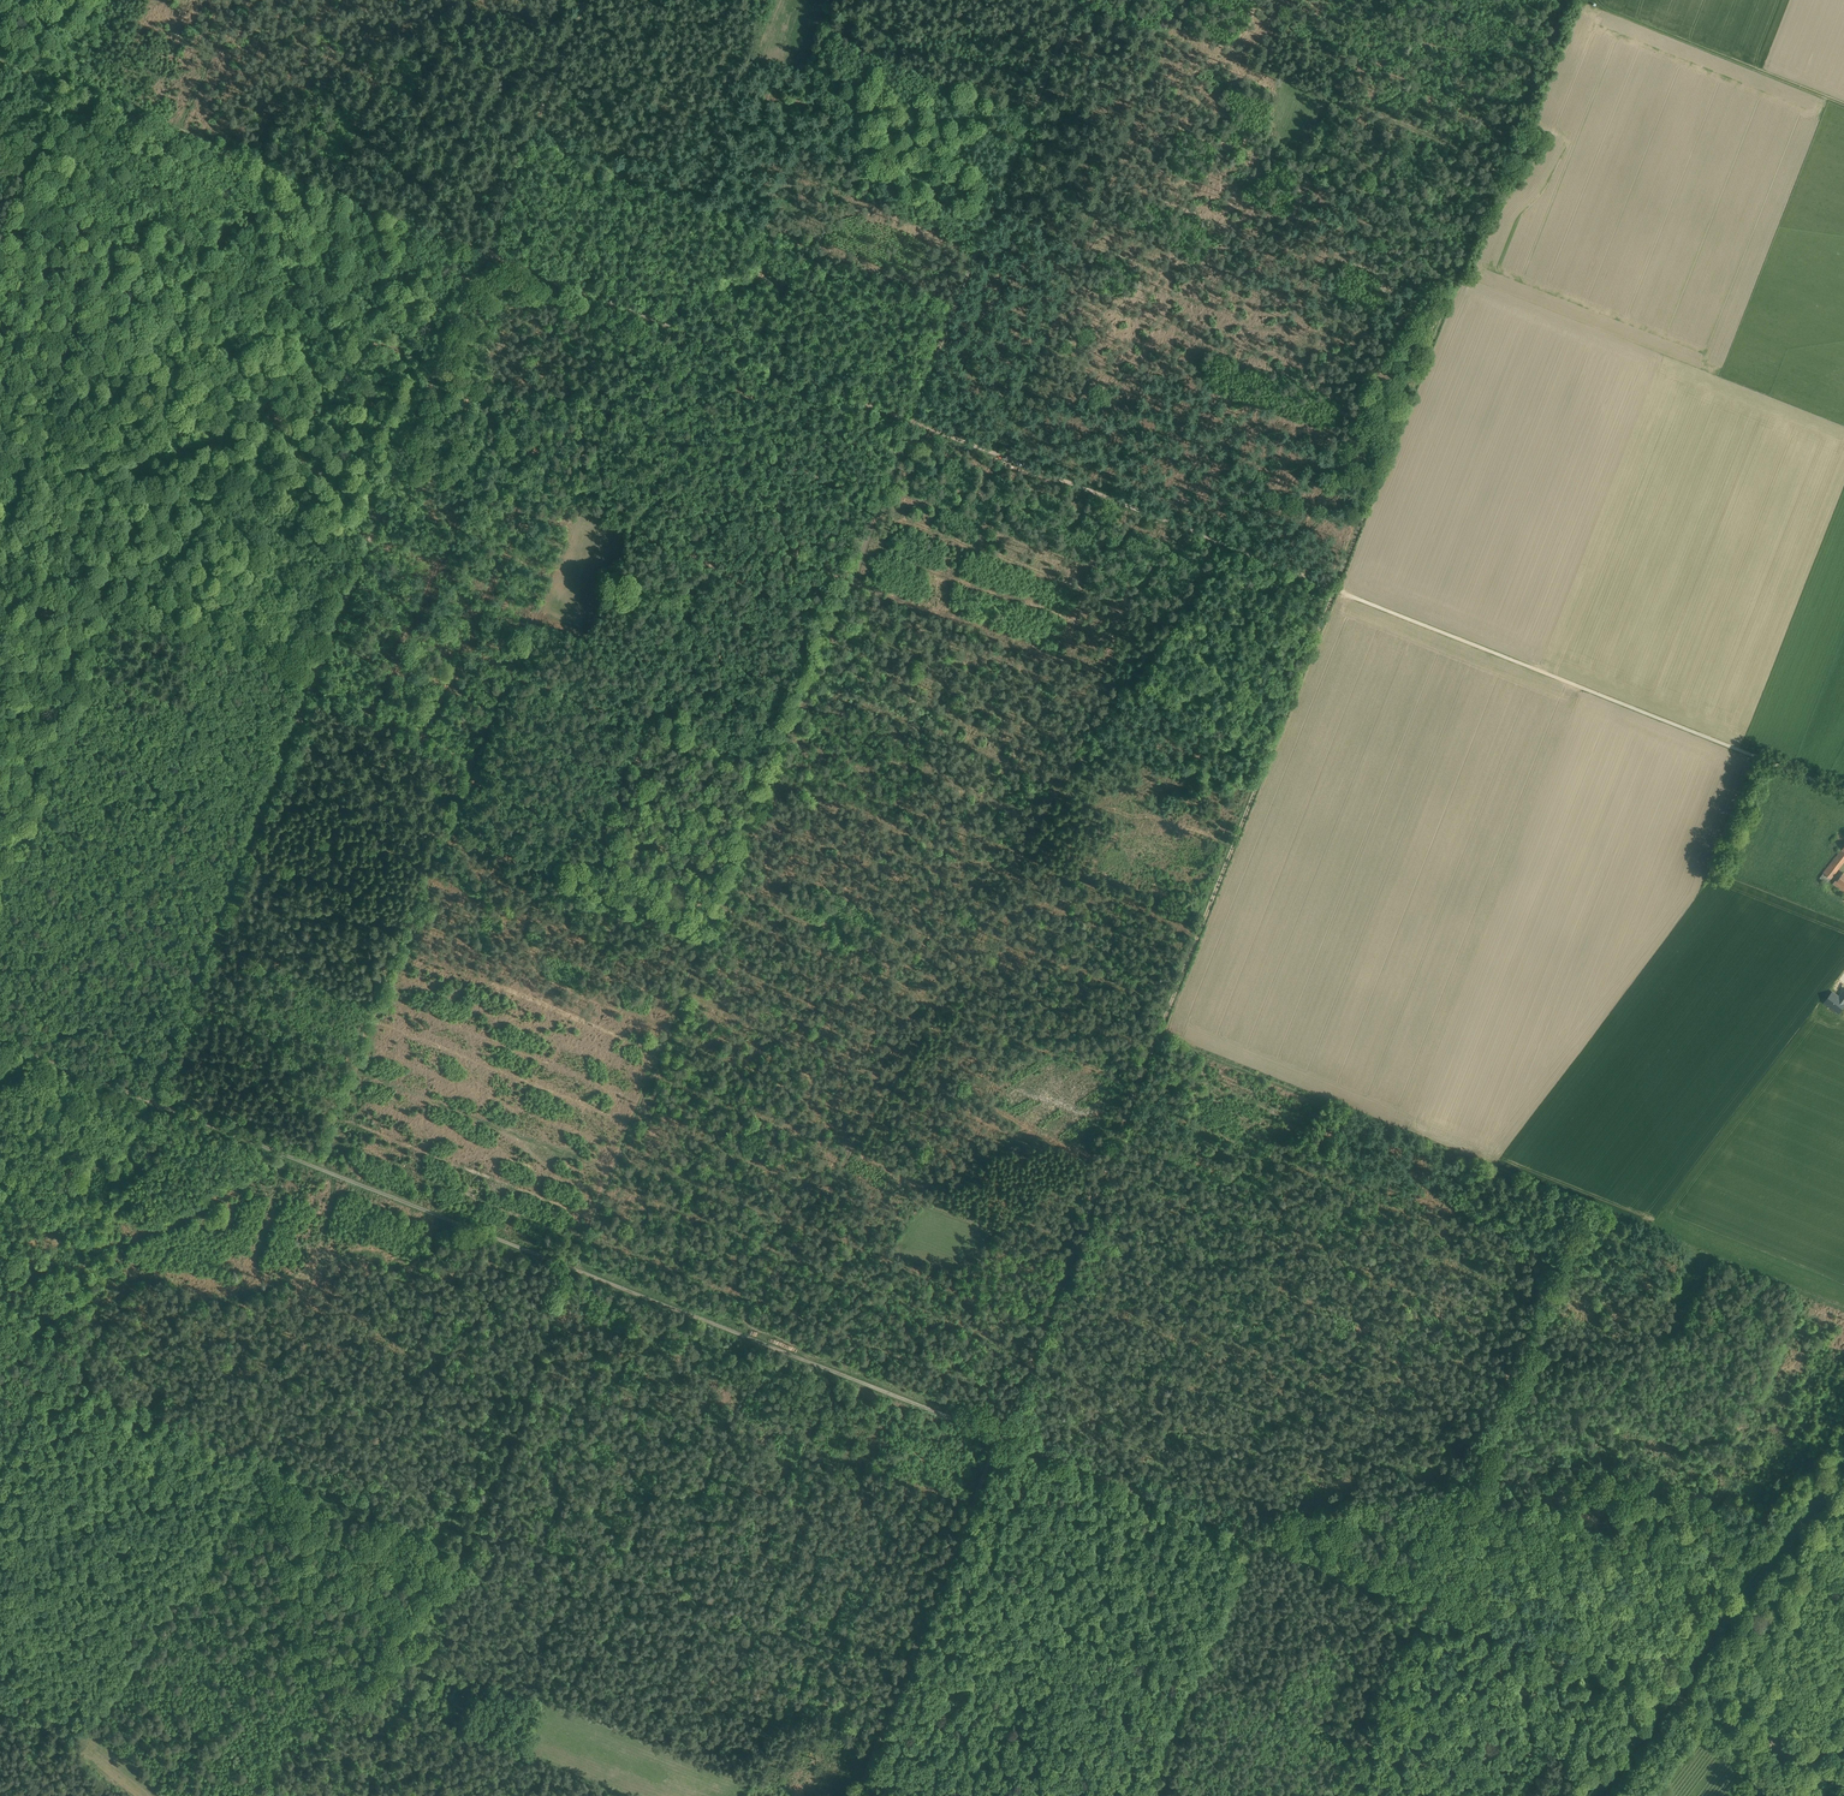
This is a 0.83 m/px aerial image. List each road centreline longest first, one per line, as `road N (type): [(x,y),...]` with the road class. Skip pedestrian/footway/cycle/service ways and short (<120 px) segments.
road 1 (track): [(152,1099),(486,251)]
road 2 (track): [(575,1267),(913,422)]
road 3 (track): [(1002,1436),(1341,592)]
road 4 (track): [(1161,1033),(1578,1201),(1419,1601)]
road 5 (track): [(1341,592),(1569,0)]
road 6 (track): [(534,603),(319,1167)]
road 7 (track): [(1843,792),(1341,593)]
road 8 (track): [(574,509),(663,312),(763,58)]
road 9 (track): [(1071,5),(1503,171)]
road 10 (track): [(913,422),(1341,592)]
road 11 (track): [(486,251),(913,422)]
road 12 (track): [(1002,1436),(575,1267)]
road 13 (track): [(575,1267),(152,1099)]
road 14 (track): [(64,90),(486,251)]
road 15 (track): [(913,422),(1074,0)]
road 16 (track): [(1419,1601),(1002,1436)]
road 17 (track): [(0,1485),(152,1099)]
road 18 (secondary): [(1597,1795),(1843,1470)]
road 19 (track): [(865,1795),(1002,1436)]
road 20 (track): [(1201,1515),(887,1730)]
road 21 (track): [(1156,1795),(1250,1533)]
road 22 (track): [(486,251),(586,0)]
road 23 (track): [(1661,1699),(1419,1601)]
road 24 (track): [(1419,1601),(1335,1795)]
road 25 (track): [(1496,1399),(1662,1332)]
road 26 (track): [(152,1099),(0,1038)]
road 27 (track): [(1387,1673),(1431,1705),(1462,1747),(1477,1795)]
road 28 (track): [(1843,1768),(1697,1712)]
road 29 (track): [(914,1673),(770,1619)]

